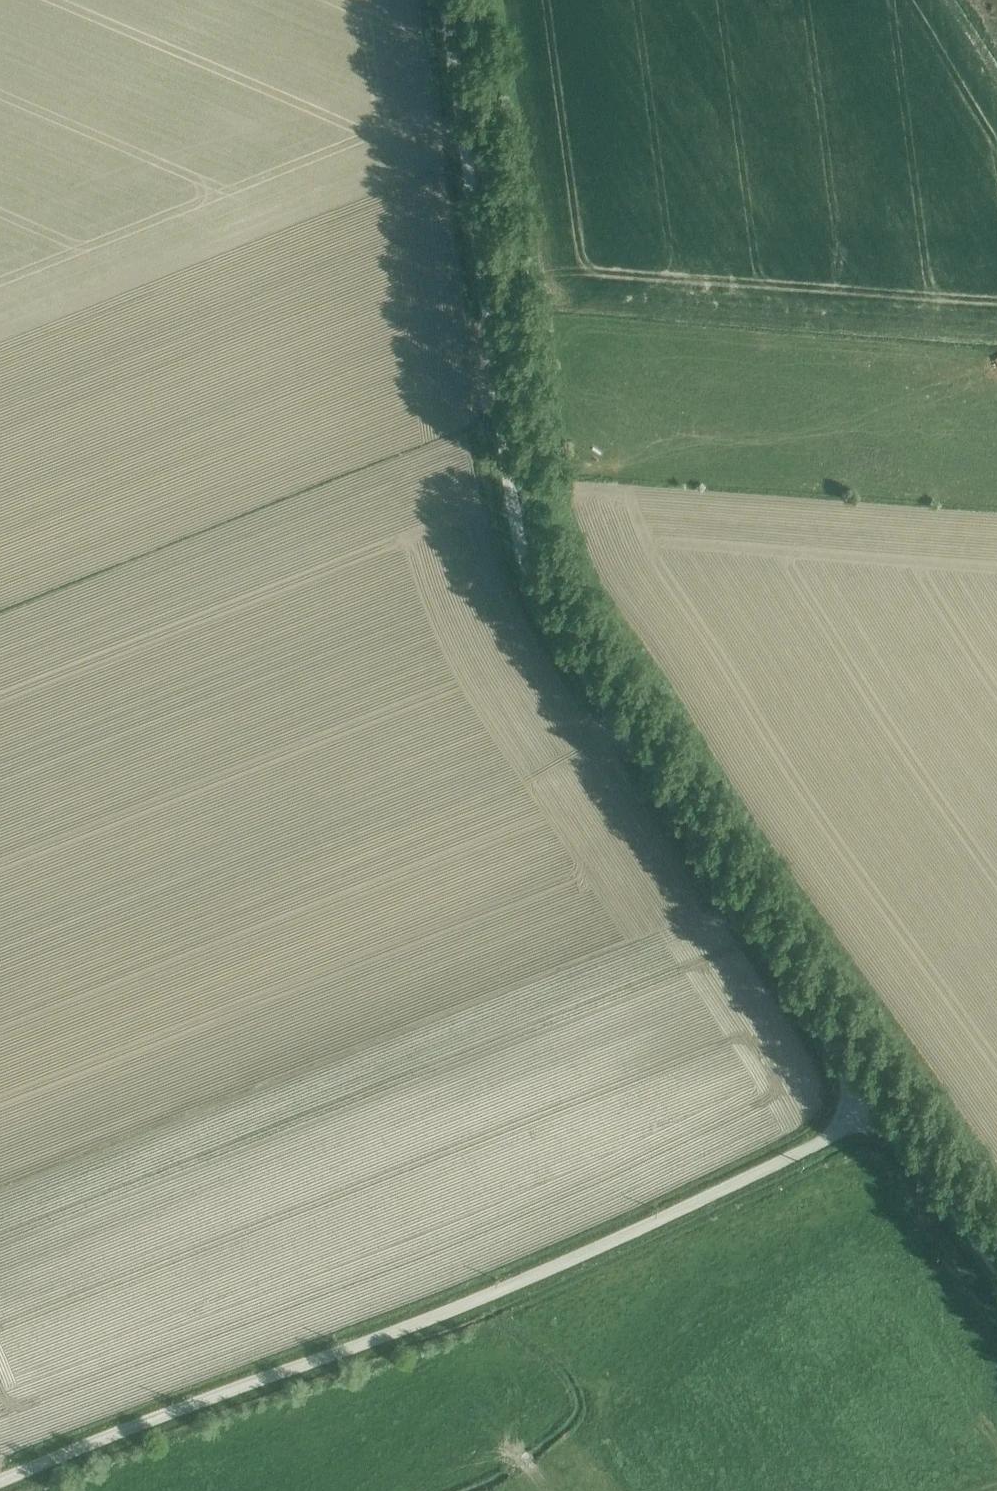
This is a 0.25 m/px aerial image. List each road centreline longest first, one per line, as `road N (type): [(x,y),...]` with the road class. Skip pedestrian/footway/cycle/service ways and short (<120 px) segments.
road 1 (unclassified): [(448,0),(532,579),(872,1111),(826,1140),(470,1302),(0,1477)]
road 2 (track): [(996,1268),(909,1145),(872,1111)]

